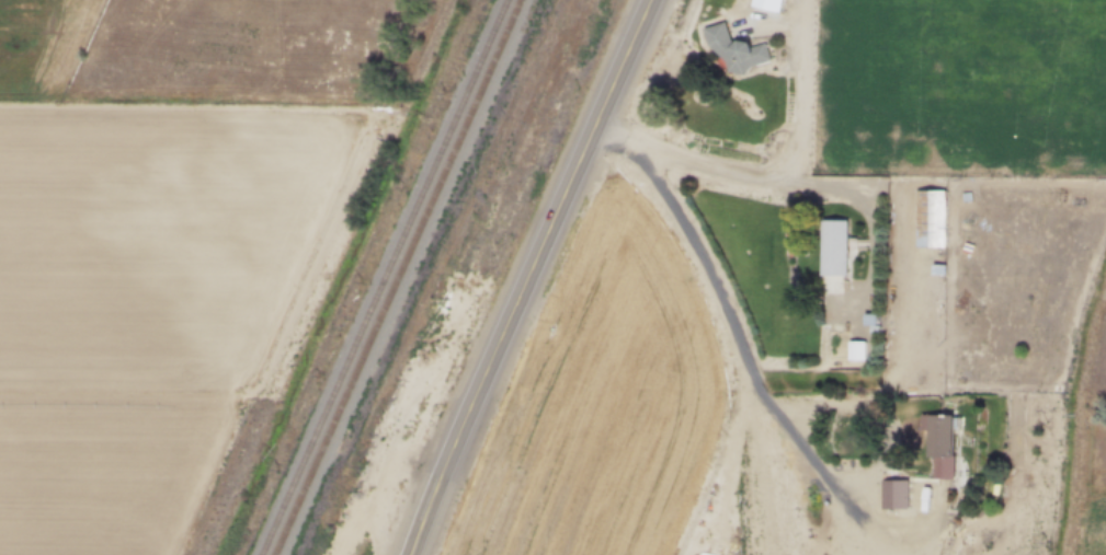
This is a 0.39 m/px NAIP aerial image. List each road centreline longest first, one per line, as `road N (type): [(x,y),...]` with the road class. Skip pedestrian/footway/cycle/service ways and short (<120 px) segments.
road 1 (trunk): [(421,554),(652,0)]
road 2 (residential): [(598,127),(648,147),(743,368),(766,554)]
road 3 (residential): [(800,0),(805,111),(794,176),(778,182),(648,147)]

